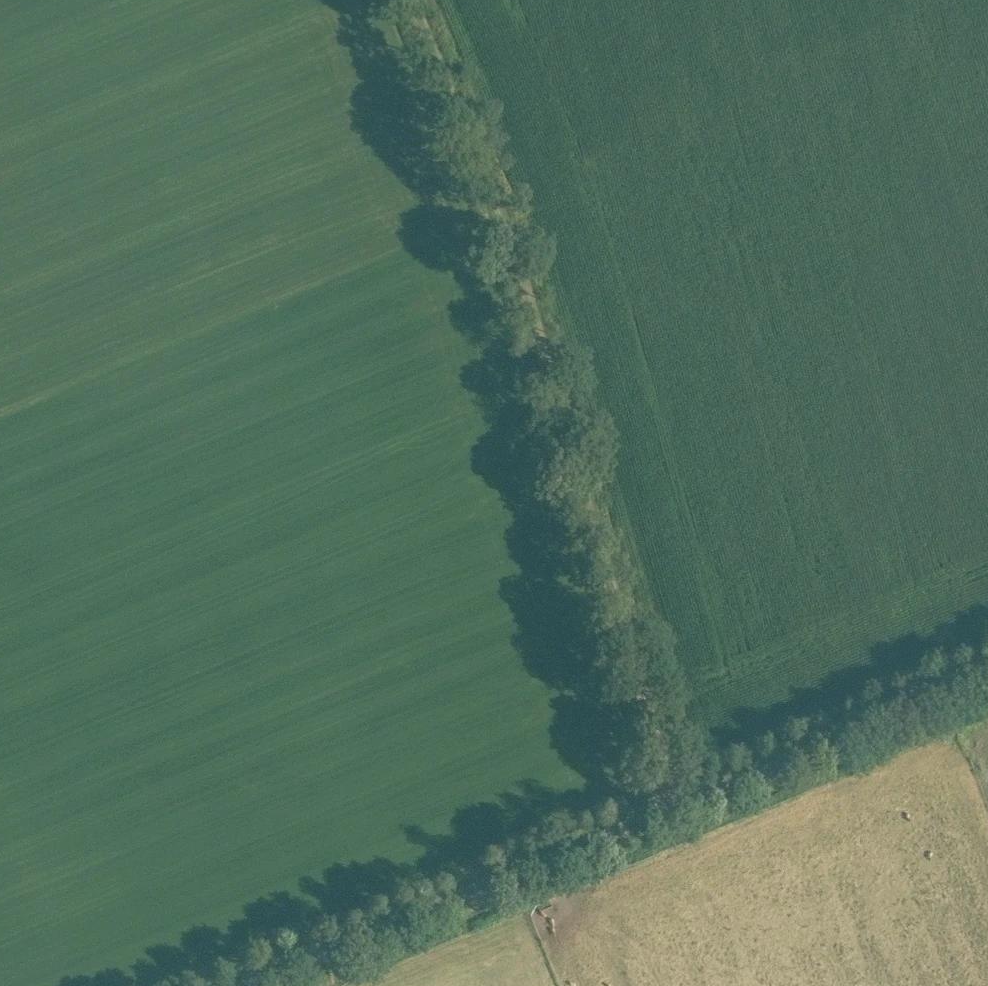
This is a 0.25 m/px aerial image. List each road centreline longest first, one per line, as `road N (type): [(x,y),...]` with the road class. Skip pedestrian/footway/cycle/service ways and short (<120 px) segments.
road 1 (track): [(410,0),(521,291),(677,802)]
road 2 (unclassified): [(238,985),(987,675)]

